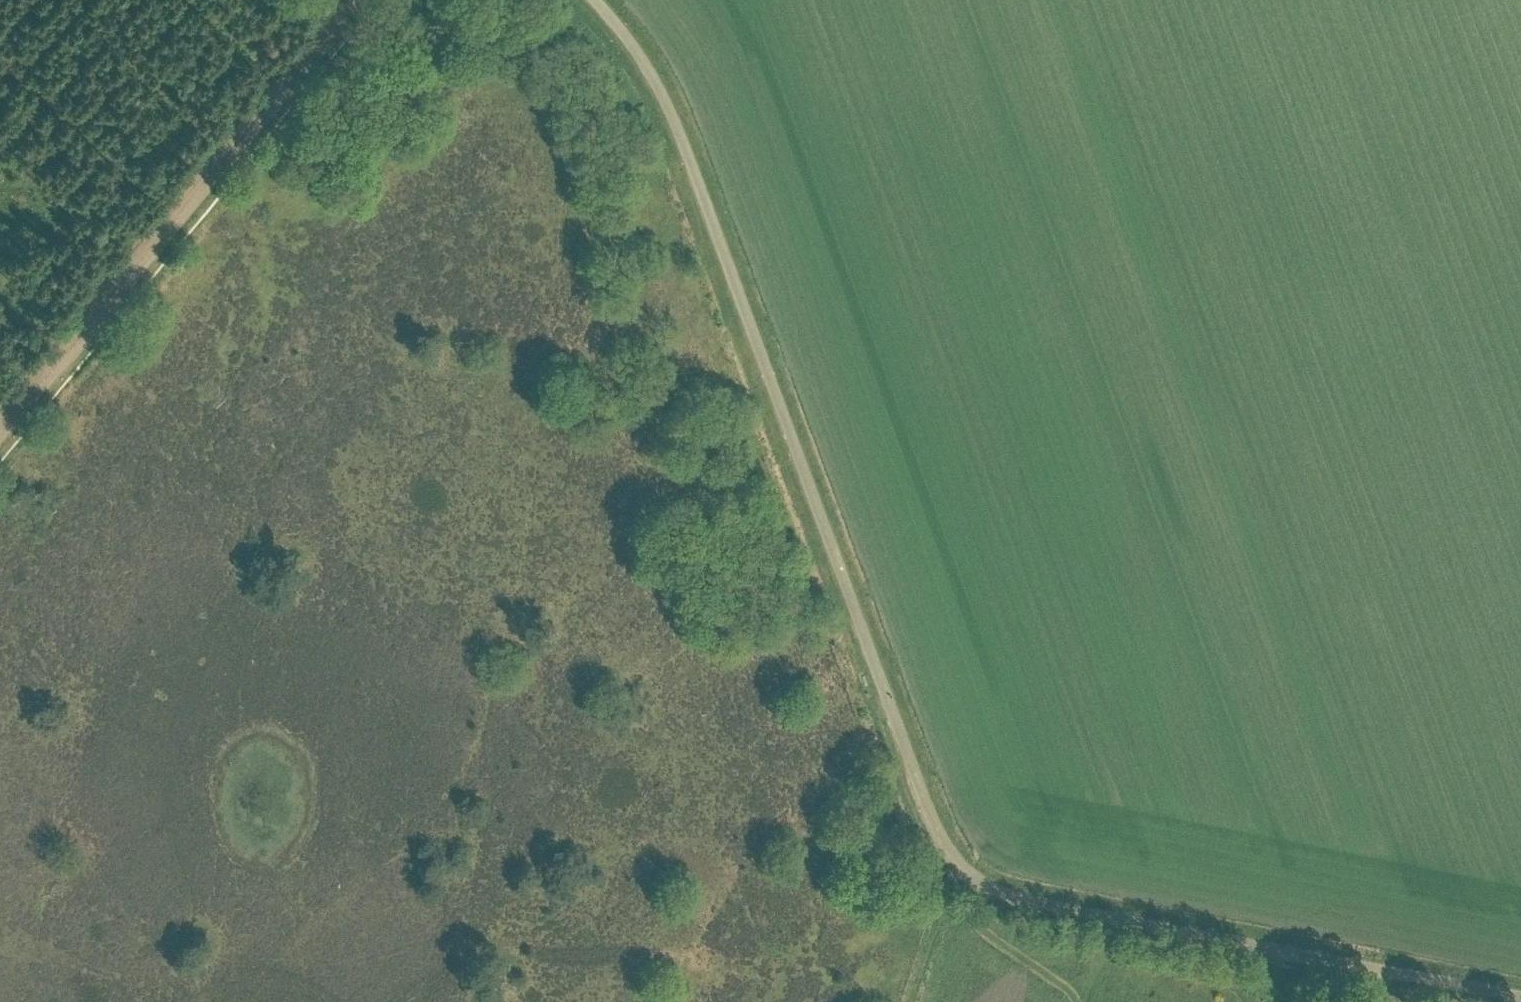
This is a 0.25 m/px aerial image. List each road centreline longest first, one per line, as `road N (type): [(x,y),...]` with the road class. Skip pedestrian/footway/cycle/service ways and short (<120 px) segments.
road 1 (unclassified): [(1520,995),(1017,896),(956,862),(673,122),(636,50),(594,0)]
road 2 (track): [(363,0),(0,437)]

